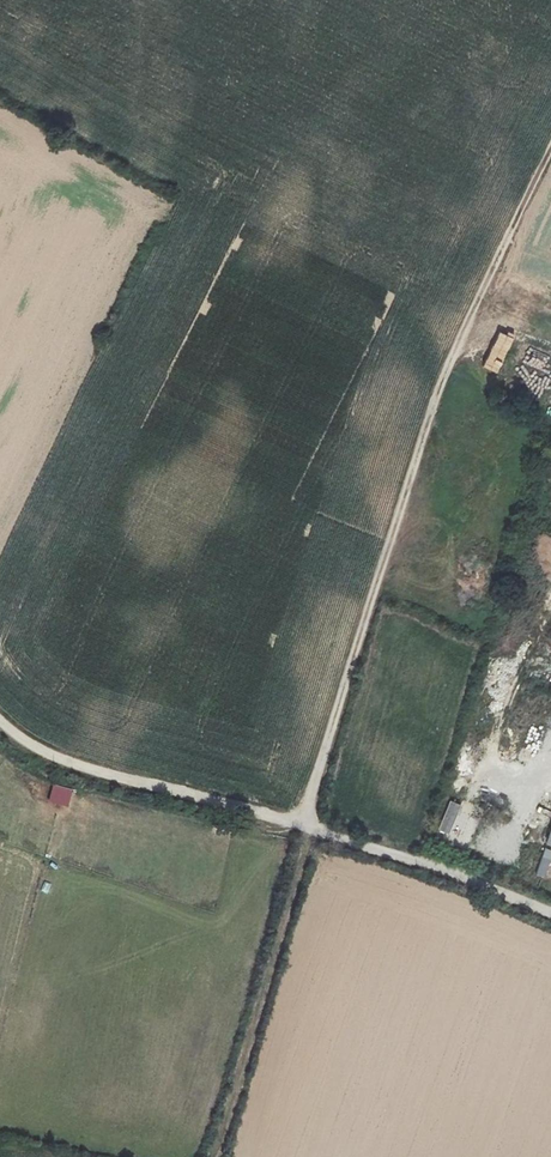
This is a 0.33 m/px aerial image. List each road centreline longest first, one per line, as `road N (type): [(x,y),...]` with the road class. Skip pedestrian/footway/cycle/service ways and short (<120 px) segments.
road 1 (track): [(550,150),(429,420),(302,823)]
road 2 (unclassified): [(550,910),(302,823),(67,761),(0,720)]

